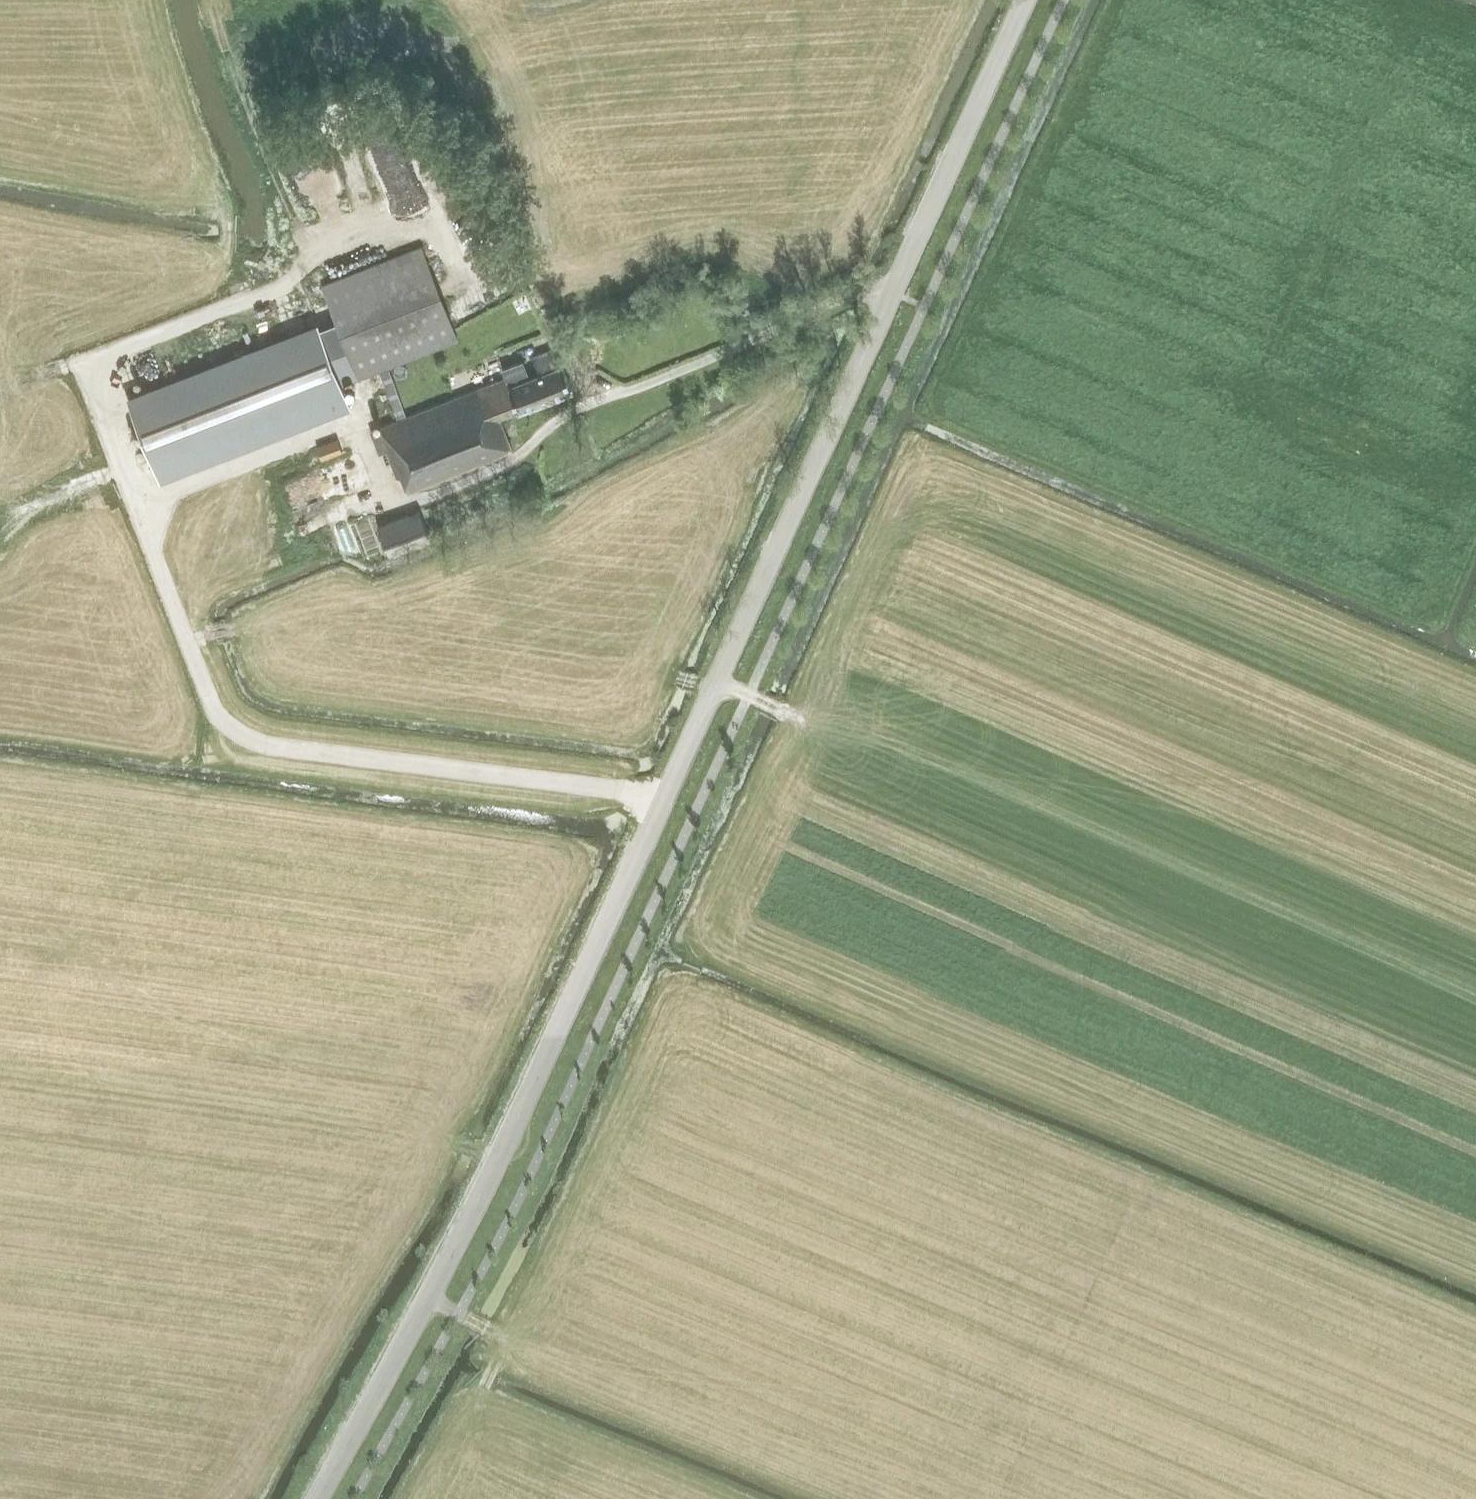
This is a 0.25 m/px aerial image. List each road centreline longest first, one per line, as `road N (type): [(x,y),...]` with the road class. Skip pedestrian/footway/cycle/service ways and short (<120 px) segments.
road 1 (secondary): [(319,1498),(556,1034),(1025,0)]
road 2 (track): [(120,473),(0,526)]

